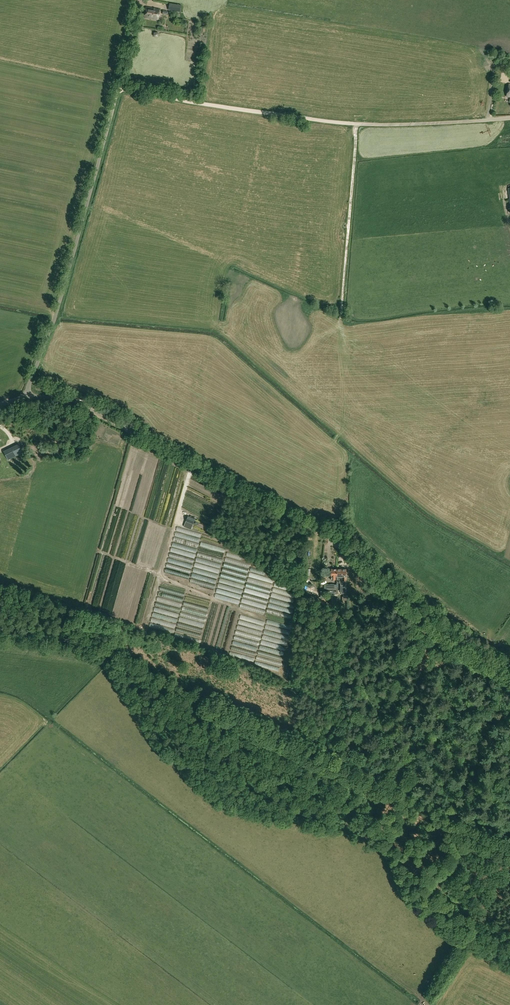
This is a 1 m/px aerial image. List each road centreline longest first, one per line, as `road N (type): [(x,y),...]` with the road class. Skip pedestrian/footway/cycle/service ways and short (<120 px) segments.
road 1 (unclassified): [(509,678),(319,529),(87,406),(27,393)]
road 2 (track): [(509,850),(199,698),(97,637),(21,638)]
road 3 (unclassified): [(27,393),(62,299),(137,0)]
road 4 (track): [(120,87),(355,124),(509,118)]

